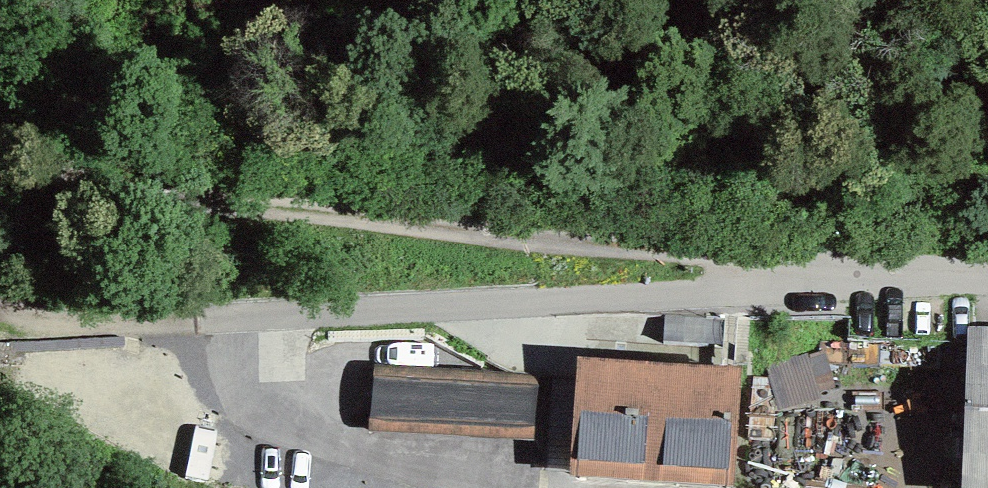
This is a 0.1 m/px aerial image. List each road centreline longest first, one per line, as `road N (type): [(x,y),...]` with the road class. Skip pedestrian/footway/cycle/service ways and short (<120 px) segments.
road 1 (residential): [(0,294),(81,329),(987,281)]
road 2 (track): [(17,0),(92,168),(322,214),(665,251),(762,294)]

